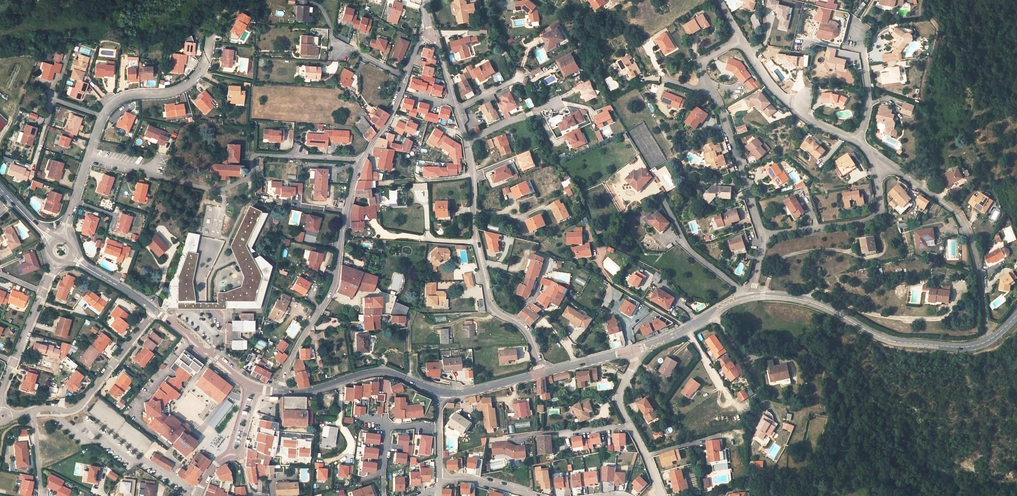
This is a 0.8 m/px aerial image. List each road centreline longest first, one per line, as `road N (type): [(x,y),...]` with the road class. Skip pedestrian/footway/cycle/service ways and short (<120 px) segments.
road 1 (unclassified): [(431,34),(466,141),(488,303),(512,321)]
road 2 (unclassified): [(278,391),(334,287),(361,161)]
road 3 (tertiary): [(753,296),(806,300),(901,343),(989,340)]
road 4 (unclassified): [(989,340),(977,261),(958,216),(875,157)]
road 5 (residential): [(211,31),(208,55),(188,84),(111,103),(87,159)]
road 6 (residential): [(875,157),(873,217),(761,237)]
road 7 (residential): [(155,310),(80,405),(33,411)]
road 8 (tertiary): [(278,391),(381,372),(440,393)]
road 9 (unclassified): [(856,141),(788,102),(741,38)]
road 10 (residential): [(710,88),(761,237)]
road 11 (residential): [(662,495),(618,402),(634,351)]
road 12 (tertiary): [(634,351),(753,296)]
road 13 (residential): [(249,178),(257,154),(361,161)]
road 14 (residential): [(854,24),(868,98),(856,141)]
road 15 (residential): [(438,428),(388,427),(383,495)]

